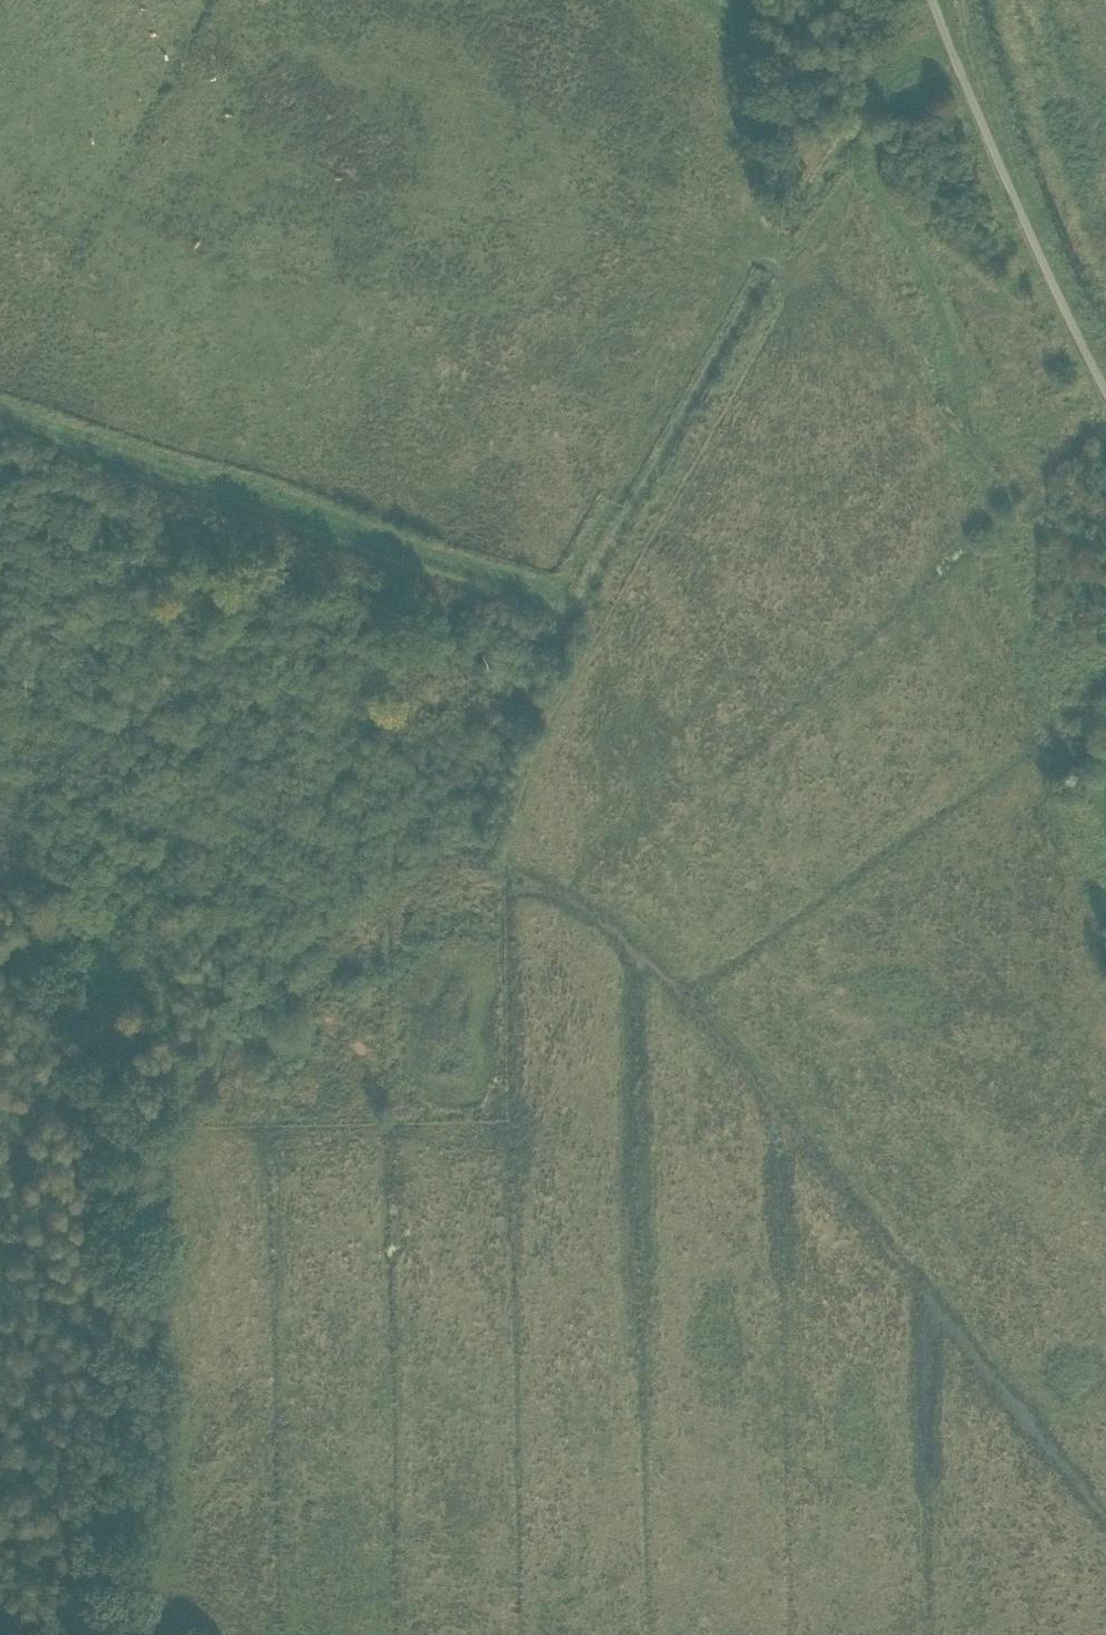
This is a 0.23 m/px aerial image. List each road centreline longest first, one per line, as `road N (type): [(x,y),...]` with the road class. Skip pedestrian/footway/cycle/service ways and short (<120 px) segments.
road 1 (track): [(1105,822),(1030,696),(993,566),(999,391),(877,177),(873,140),(955,60)]
road 2 (track): [(955,60),(785,48),(748,35)]

